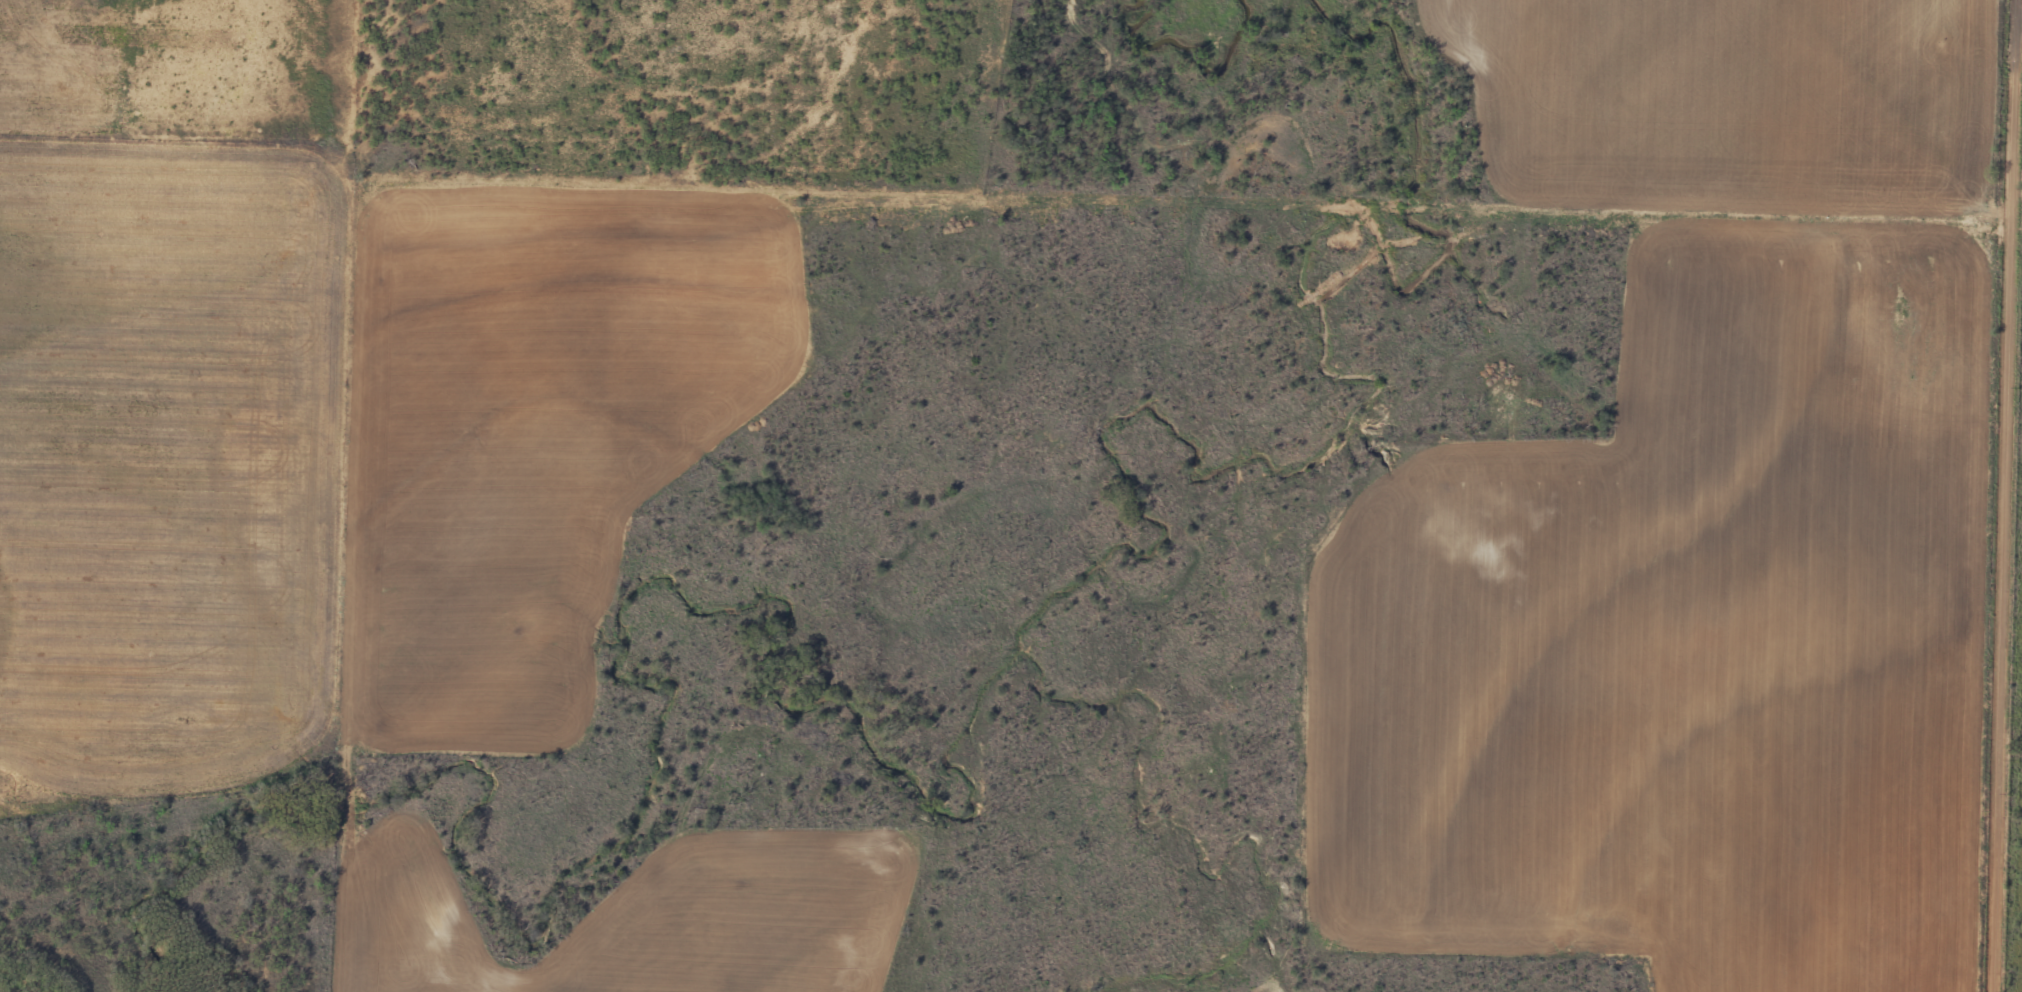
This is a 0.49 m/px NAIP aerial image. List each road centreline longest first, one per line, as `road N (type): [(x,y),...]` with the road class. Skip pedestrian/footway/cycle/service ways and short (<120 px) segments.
road 1 (residential): [(1994,991),(2017,0)]

